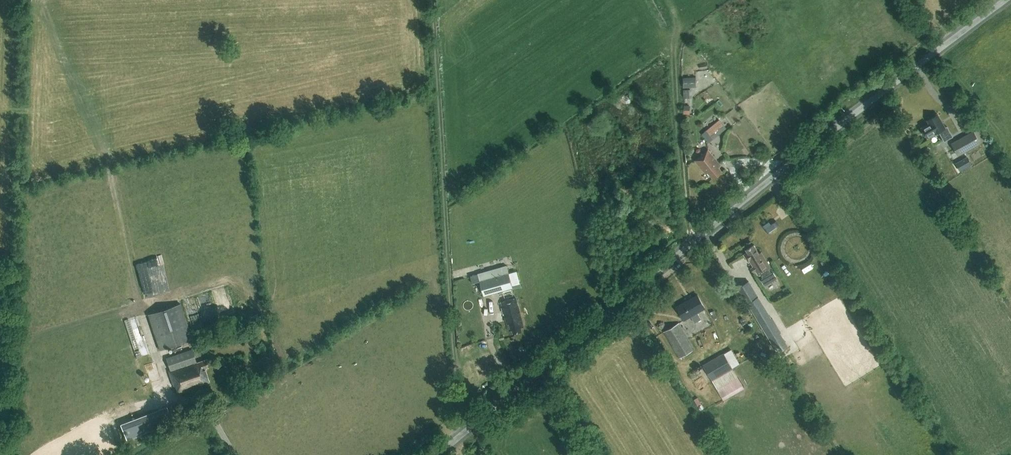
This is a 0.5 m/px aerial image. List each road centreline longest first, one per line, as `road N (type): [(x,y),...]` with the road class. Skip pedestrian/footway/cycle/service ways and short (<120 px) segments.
road 1 (tertiary): [(433,454),(1002,0)]
road 2 (track): [(453,439),(430,0)]
road 3 (track): [(232,454),(207,414),(172,394),(143,318)]

